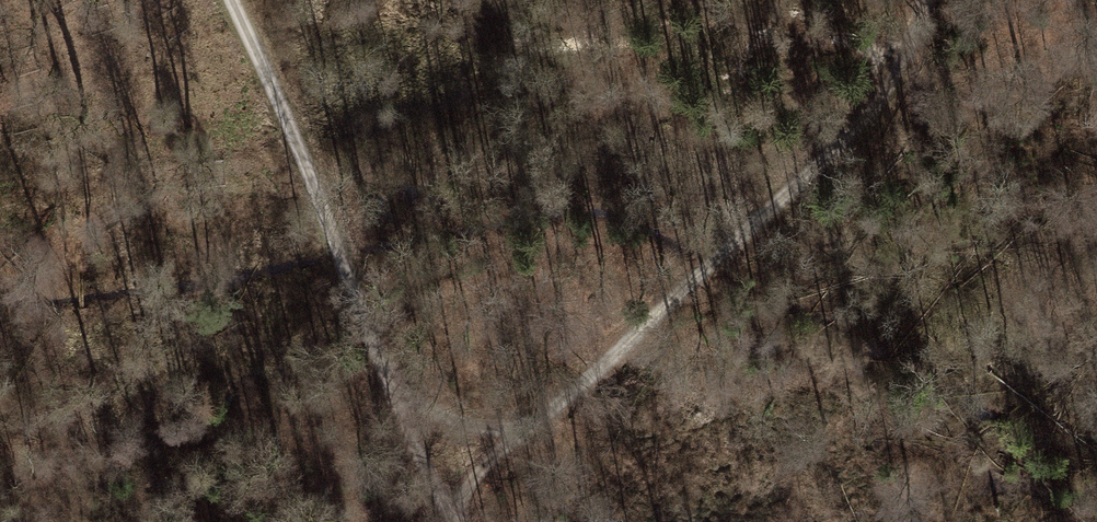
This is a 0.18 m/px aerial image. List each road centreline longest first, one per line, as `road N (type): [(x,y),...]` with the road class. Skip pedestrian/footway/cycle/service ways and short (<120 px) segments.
road 1 (track): [(407,415),(522,429),(866,122),(896,76),(925,0)]
road 2 (track): [(231,0),(454,521)]
road 3 (track): [(896,76),(1011,223),(1096,293)]

